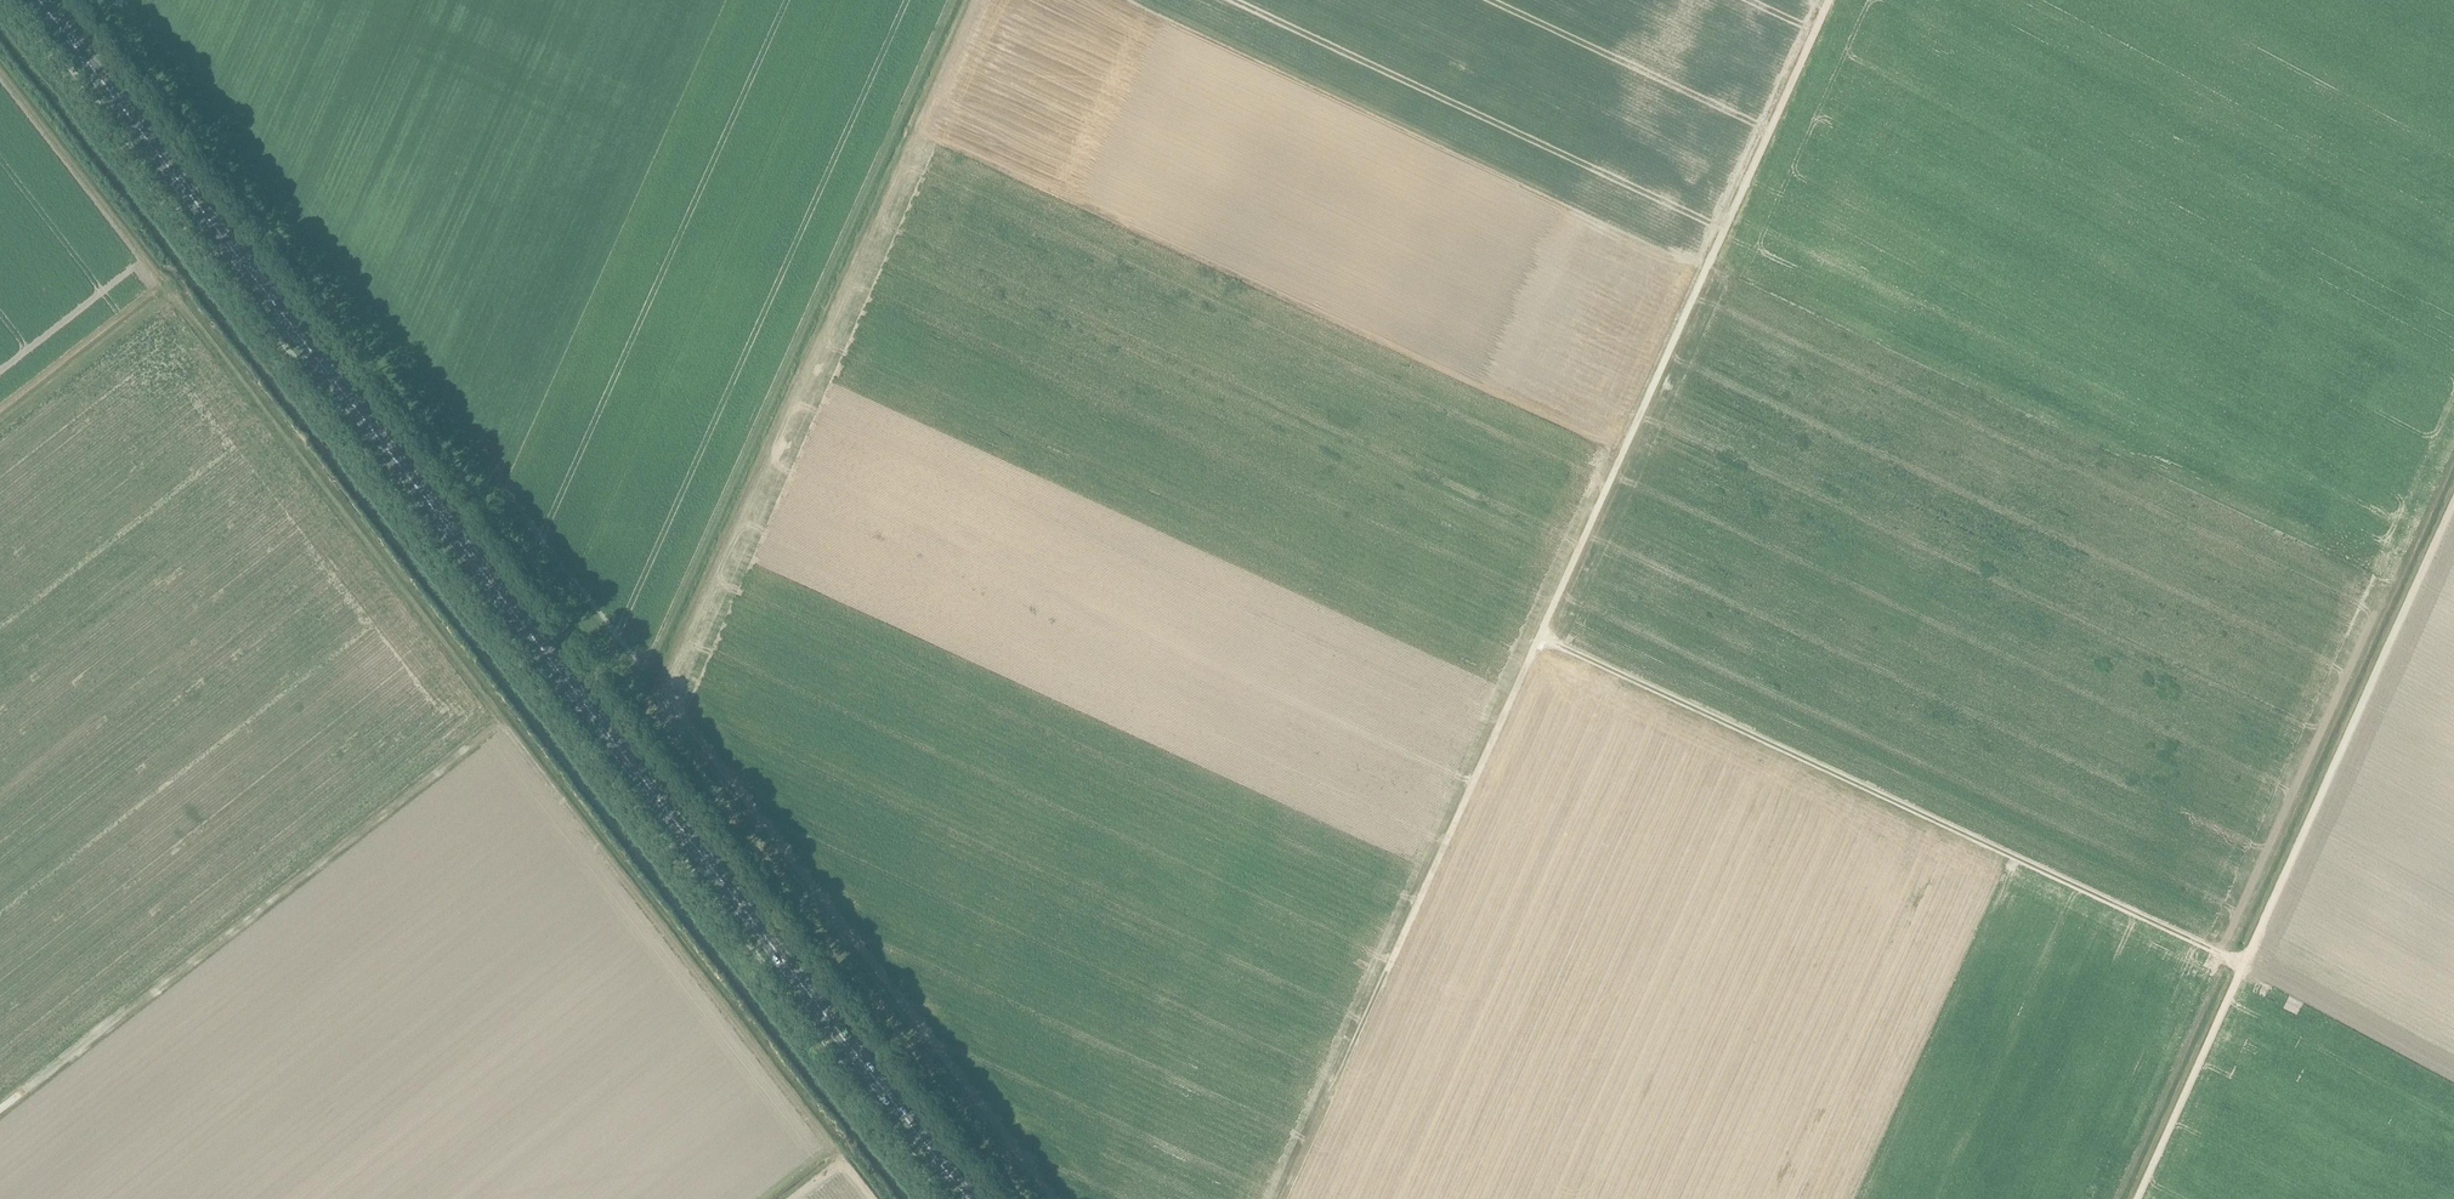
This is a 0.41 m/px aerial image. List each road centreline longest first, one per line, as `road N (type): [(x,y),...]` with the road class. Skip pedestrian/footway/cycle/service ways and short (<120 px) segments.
road 1 (secondary): [(966,1198),(207,197),(38,0)]

